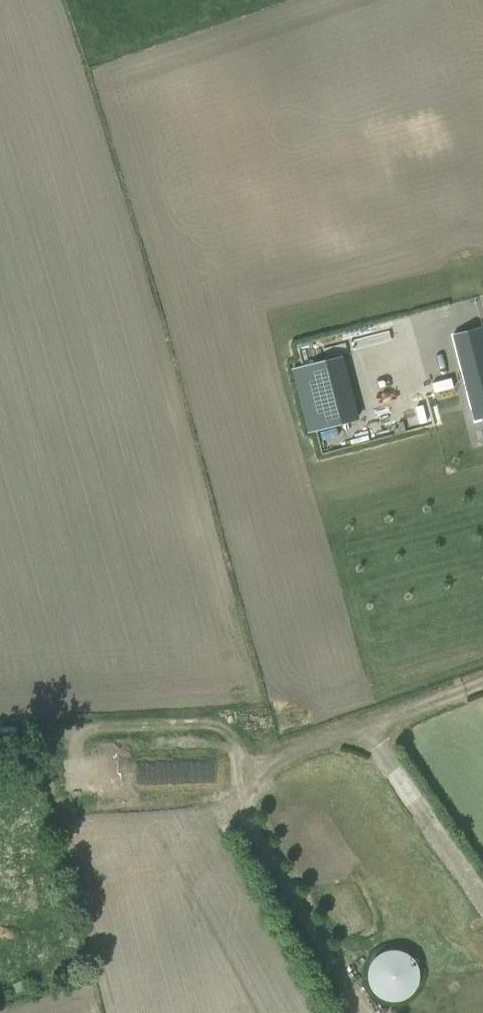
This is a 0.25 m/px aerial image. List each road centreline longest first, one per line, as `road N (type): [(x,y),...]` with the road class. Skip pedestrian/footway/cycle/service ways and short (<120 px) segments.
road 1 (track): [(270,762),(482,685)]

